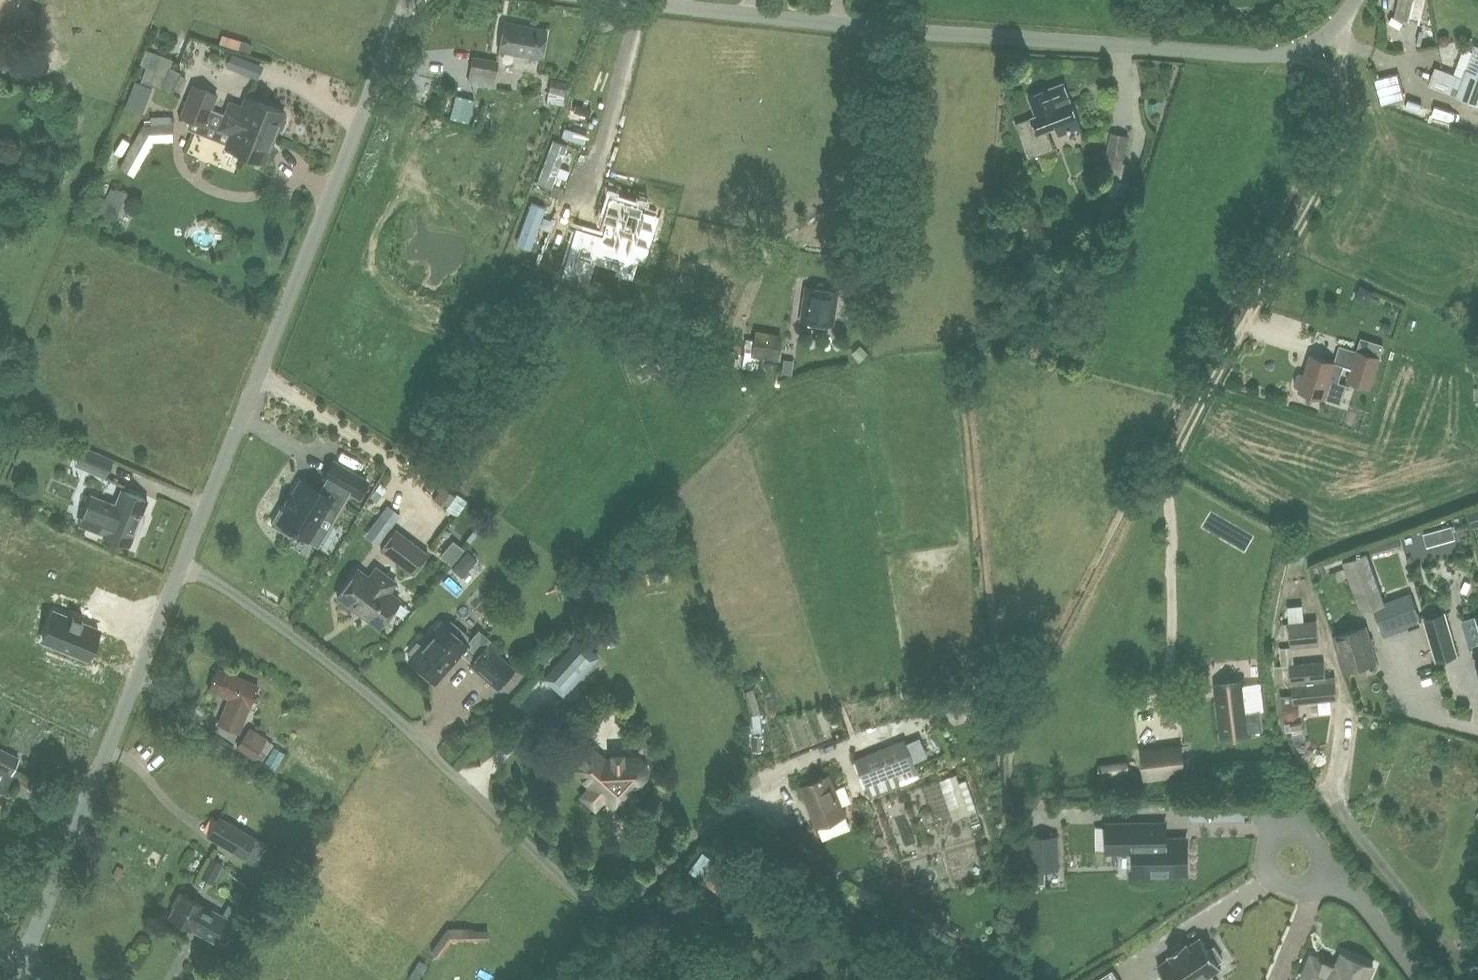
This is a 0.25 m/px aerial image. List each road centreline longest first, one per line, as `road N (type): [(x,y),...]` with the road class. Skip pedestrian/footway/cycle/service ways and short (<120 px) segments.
road 1 (unclassified): [(759,777),(637,891),(600,903),(578,892),(351,680),(181,563)]
road 2 (unclassified): [(622,0),(1236,54),(1289,52)]
road 3 (unclassified): [(181,563),(410,0)]
road 4 (unclassified): [(19,972),(101,738),(181,563)]
road 5 (unclassified): [(1169,467),(1333,170),(1344,90)]

